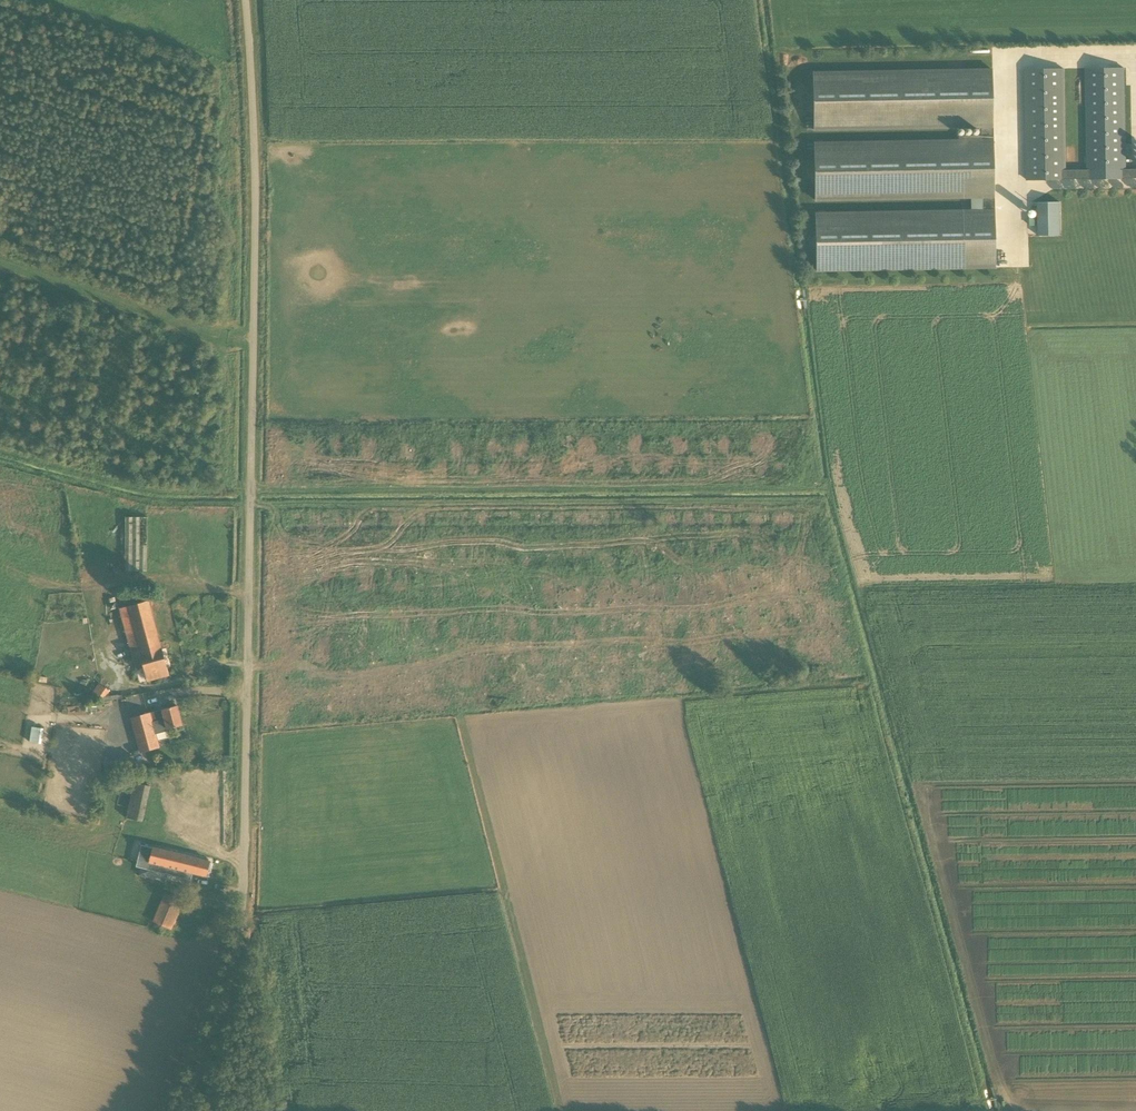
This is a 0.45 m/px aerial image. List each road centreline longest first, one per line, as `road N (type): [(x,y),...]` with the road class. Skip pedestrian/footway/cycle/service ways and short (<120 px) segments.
road 1 (unclassified): [(181,1105),(213,1038),(243,913),(255,152),(246,0)]
road 2 (track): [(254,339),(219,335),(0,262)]

